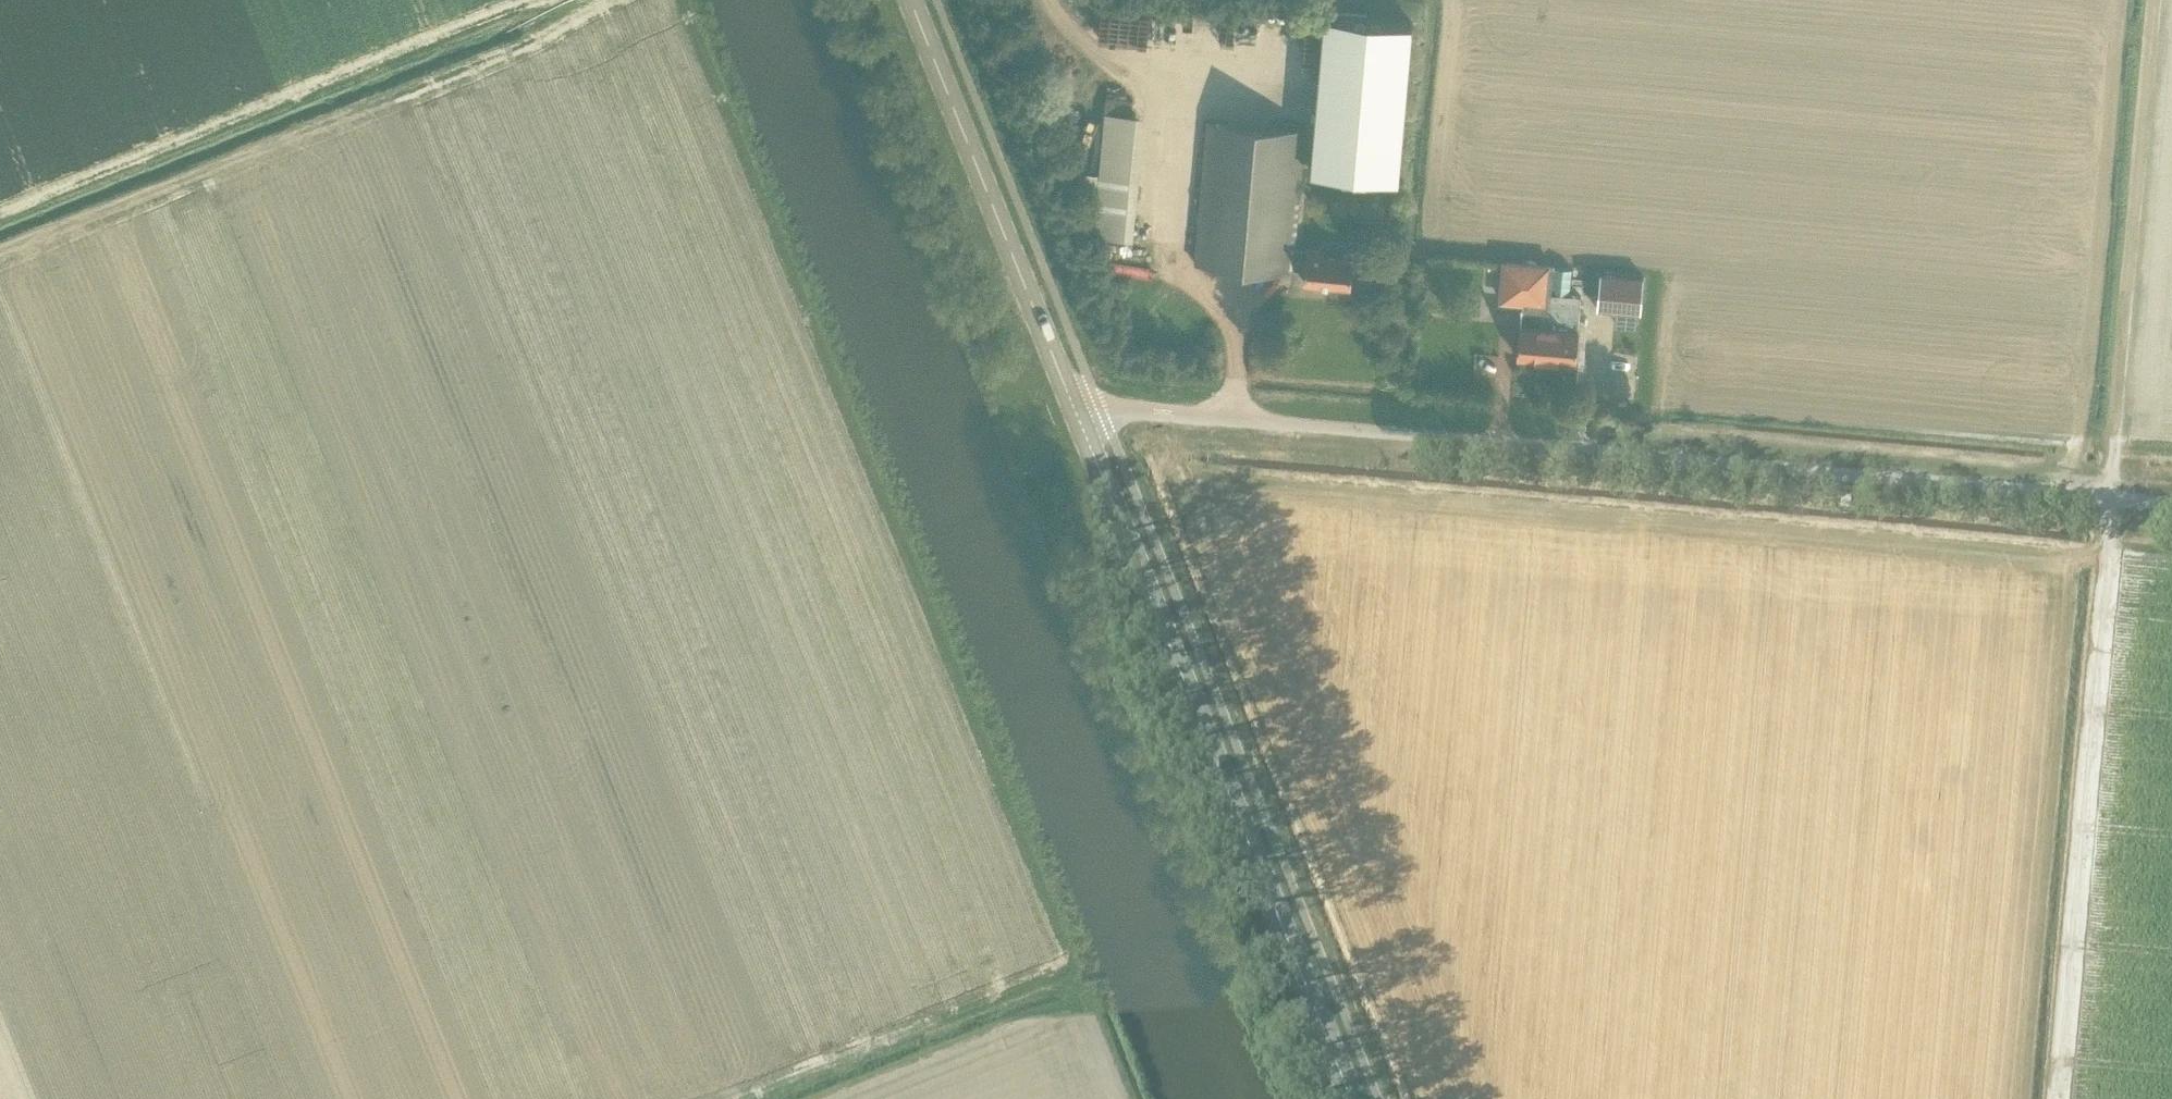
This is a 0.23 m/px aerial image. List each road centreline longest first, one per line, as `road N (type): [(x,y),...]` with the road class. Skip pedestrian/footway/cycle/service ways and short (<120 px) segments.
road 1 (unclassified): [(2171,509),(1076,412)]
road 2 (tertiary): [(1351,1098),(1076,412)]
road 3 (tertiary): [(1076,412),(911,0)]

